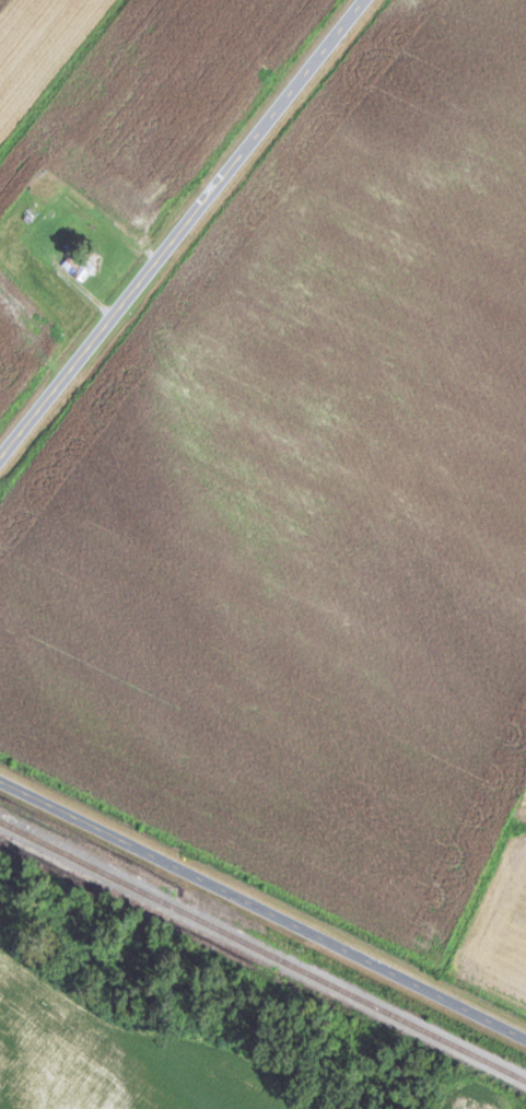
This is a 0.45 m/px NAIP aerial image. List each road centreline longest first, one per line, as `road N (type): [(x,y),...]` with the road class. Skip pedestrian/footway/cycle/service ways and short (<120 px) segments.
road 1 (residential): [(0,457),(369,0)]
road 2 (residential): [(525,1041),(0,781)]

